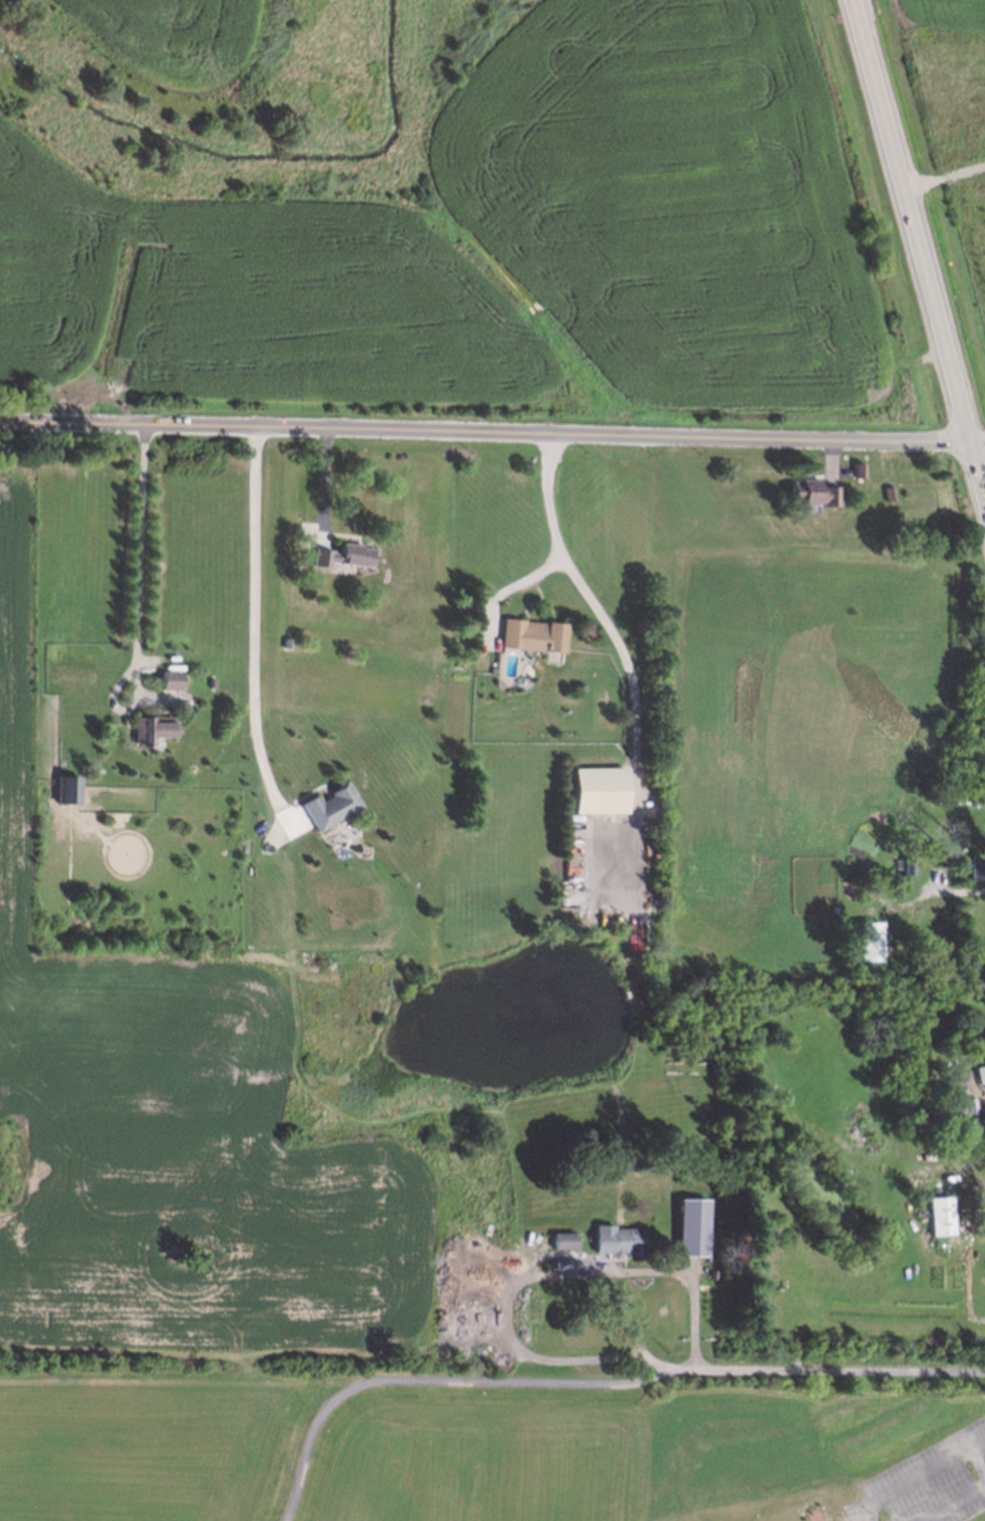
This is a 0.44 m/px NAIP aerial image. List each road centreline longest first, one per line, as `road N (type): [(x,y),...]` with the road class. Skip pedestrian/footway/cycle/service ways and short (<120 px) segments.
road 1 (residential): [(0,424),(984,441)]
road 2 (primary): [(852,0),(984,501)]

